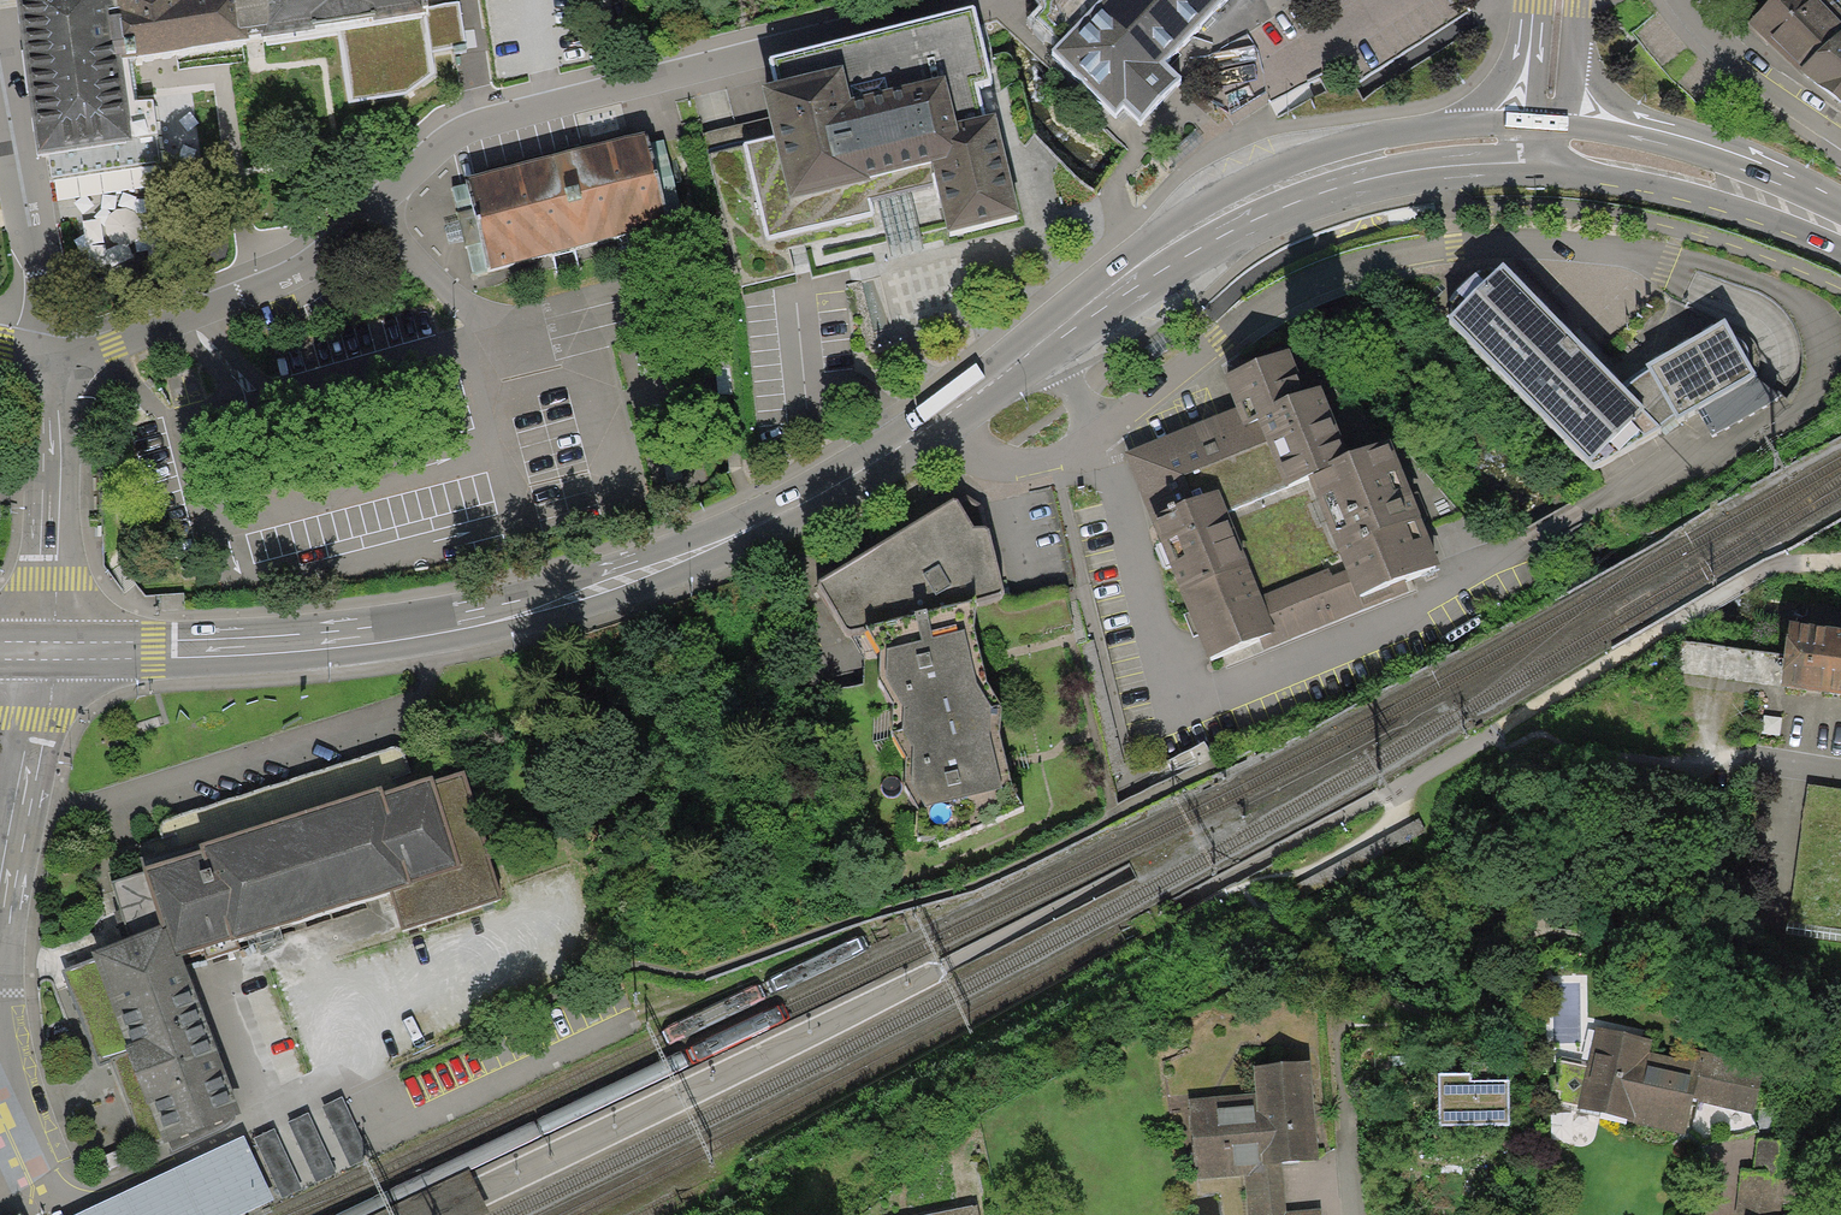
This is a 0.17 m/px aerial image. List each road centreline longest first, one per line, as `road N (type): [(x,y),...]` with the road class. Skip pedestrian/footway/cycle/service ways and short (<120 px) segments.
road 1 (primary): [(46,651),(351,641),(597,592),(757,525),(902,442),(1153,260),(1262,194),(1435,146),(1547,141)]
road 2 (residential): [(46,361),(113,346),(306,267),(438,148),(474,126),(945,0)]
road 3 (primary): [(1547,141),(1708,176),(1840,227)]
road 4 (residential): [(46,361),(55,426),(46,651)]
road 5 (residential): [(46,651),(0,922)]
road 6 (residential): [(1681,0),(1721,56),(1840,139)]
road 7 (residential): [(0,109),(39,302)]
road 8 (residential): [(1358,1214),(1342,1052)]
road 9 (tertiary): [(1558,0),(1547,141)]

